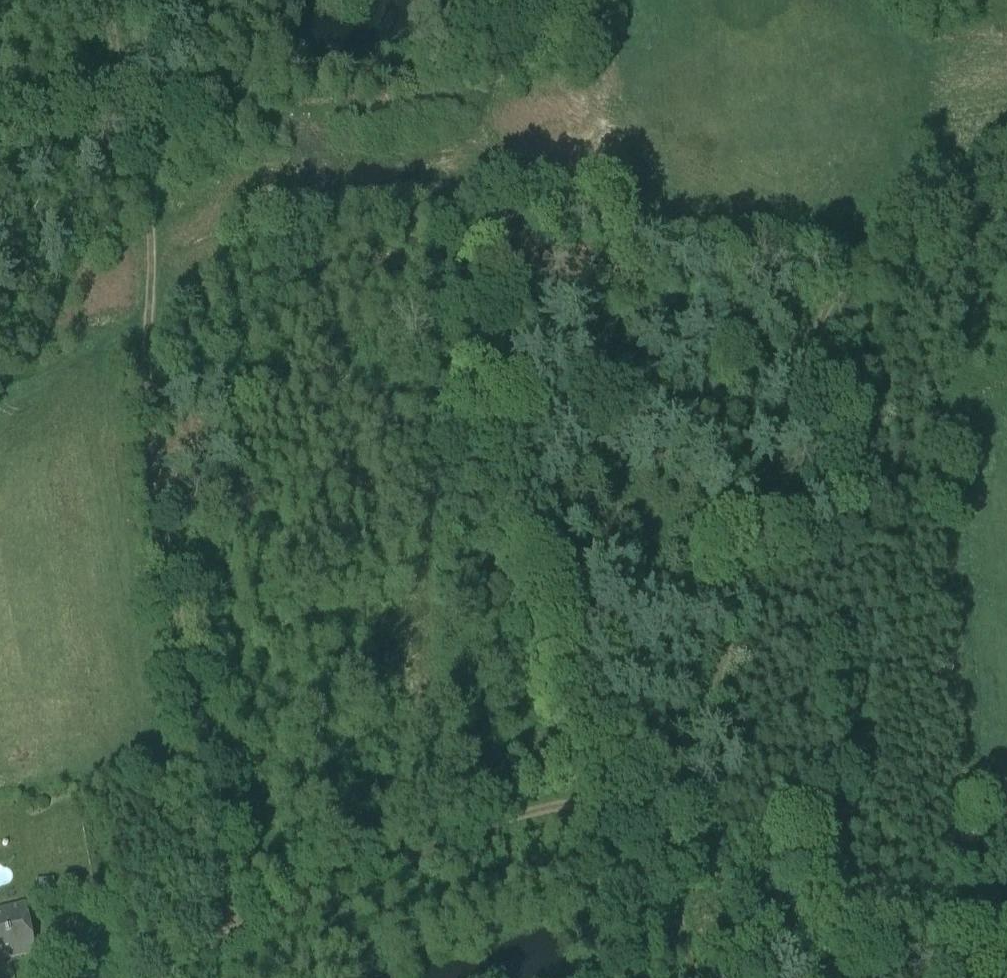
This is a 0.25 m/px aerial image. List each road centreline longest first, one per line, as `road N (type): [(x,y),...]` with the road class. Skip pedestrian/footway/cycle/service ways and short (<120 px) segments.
road 1 (track): [(105,0),(141,166),(148,363),(169,558),(231,902),(216,934),(153,977)]
road 2 (track): [(141,166),(282,71),(415,68)]

